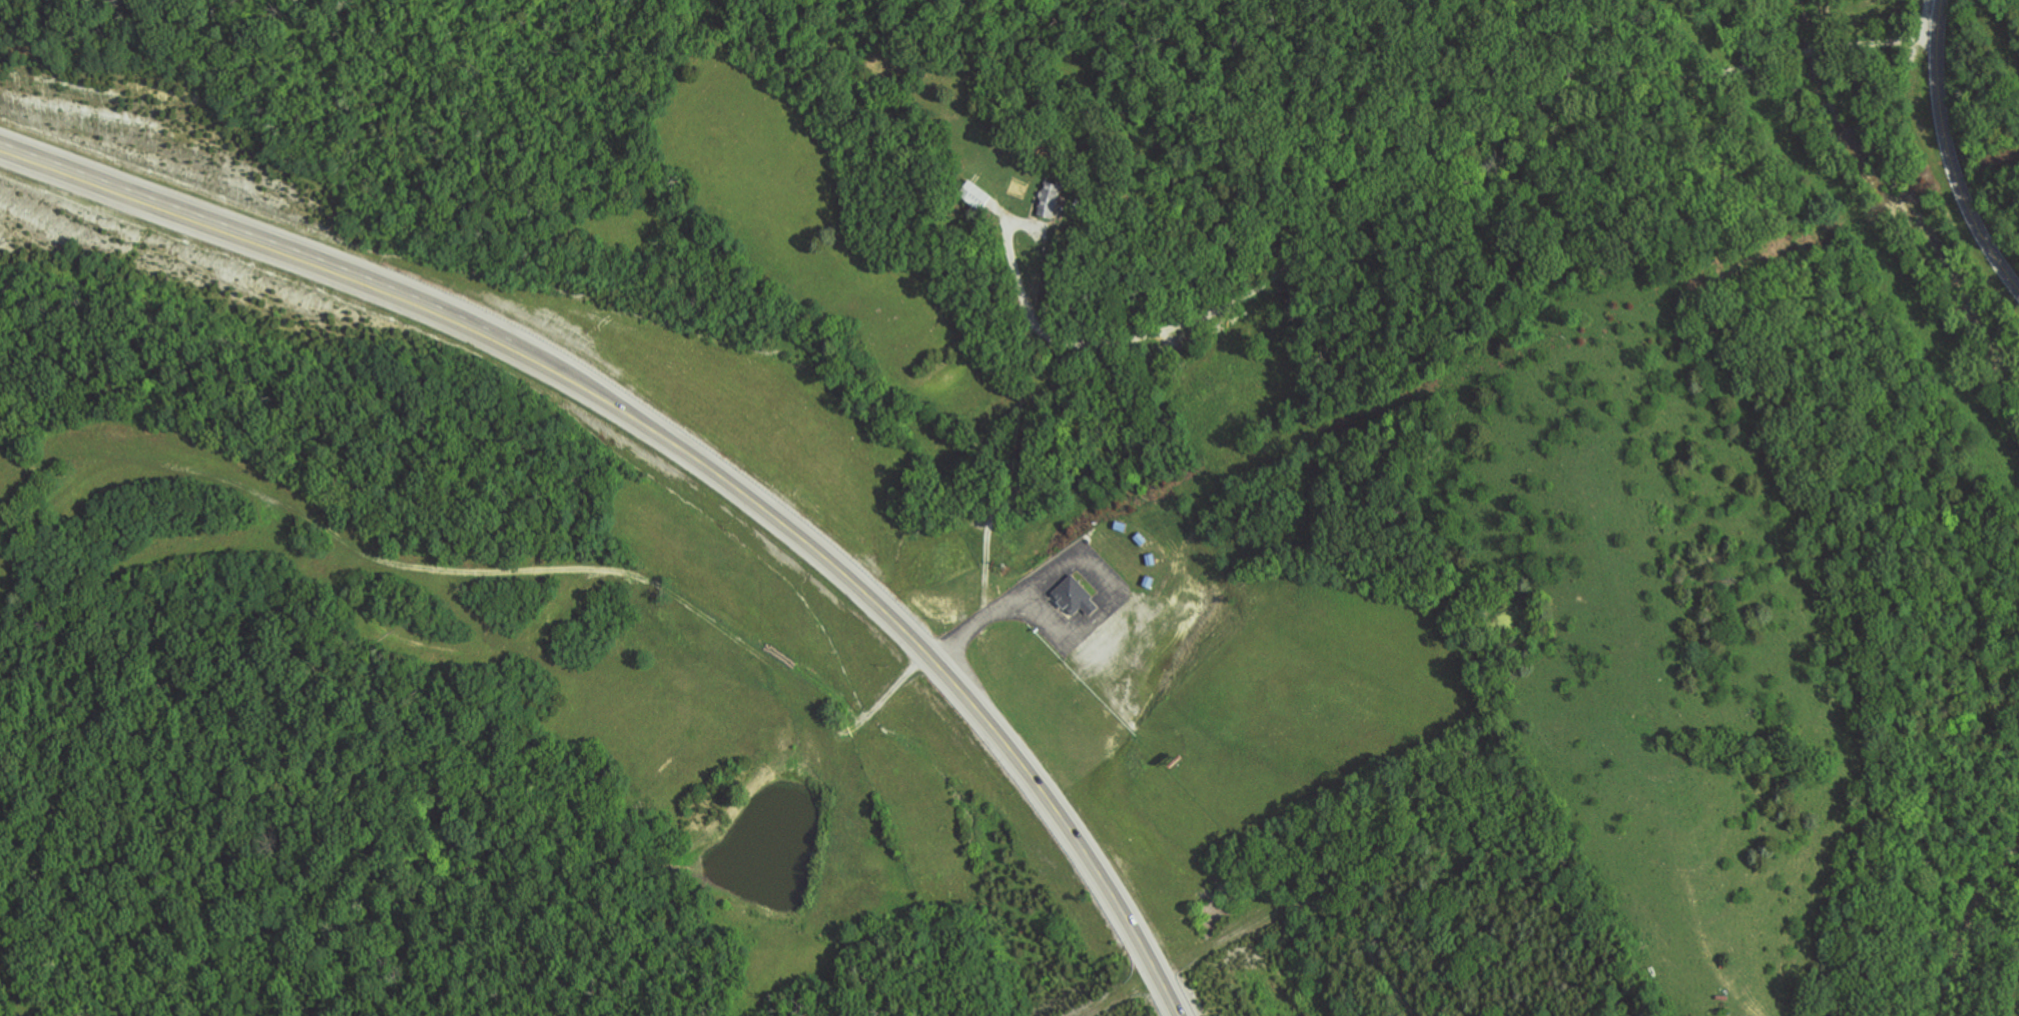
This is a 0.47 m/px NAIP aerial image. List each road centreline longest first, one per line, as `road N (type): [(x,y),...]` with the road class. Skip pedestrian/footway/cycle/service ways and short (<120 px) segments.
road 1 (trunk): [(516,348),(704,462),(821,553),(965,693),(1058,811)]
road 2 (trunk): [(0,150),(359,278),(516,348)]
road 3 (secondary): [(2018,290),(1974,220),(1952,165),(1936,71),(1942,0)]
road 4 (track): [(274,501),(153,461),(0,466)]
road 5 (trunk): [(1058,811),(1184,1015)]

